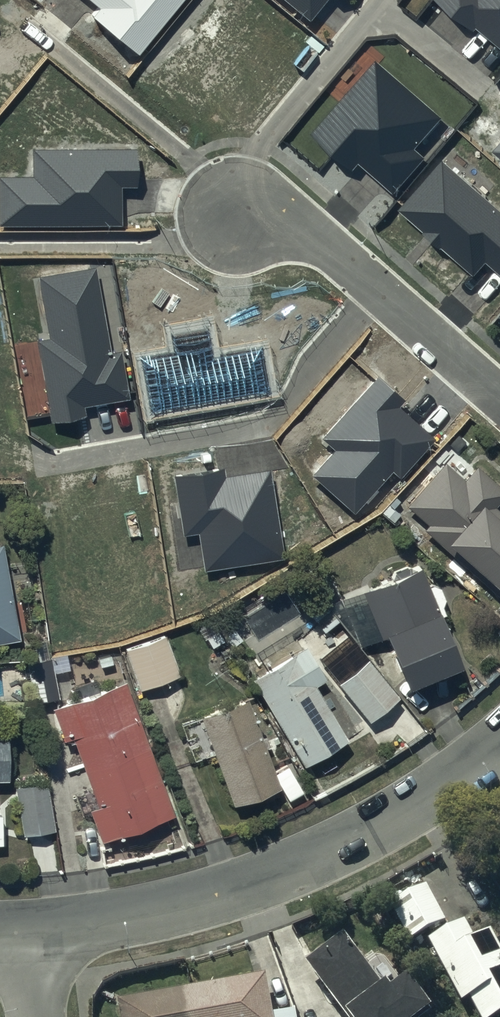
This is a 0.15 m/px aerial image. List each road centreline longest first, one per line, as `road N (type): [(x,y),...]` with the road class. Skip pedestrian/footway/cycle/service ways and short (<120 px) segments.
road 1 (residential): [(499,743),(433,804),(306,877),(168,917),(21,940)]
road 2 (residential): [(499,398),(317,237),(236,214)]

